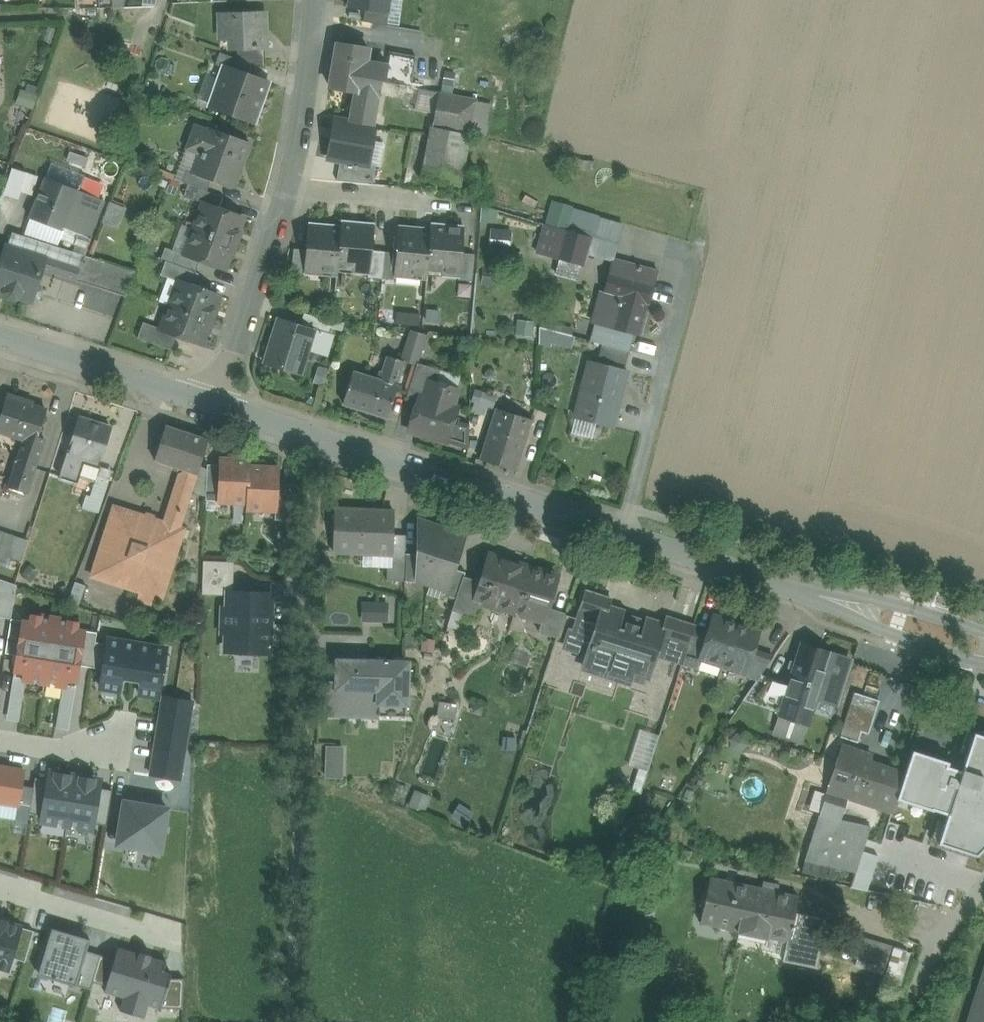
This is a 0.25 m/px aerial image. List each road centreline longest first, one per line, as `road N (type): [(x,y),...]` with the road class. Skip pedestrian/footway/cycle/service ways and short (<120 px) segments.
road 1 (secondary): [(218,408),(983,649)]
road 2 (residential): [(218,408),(298,154),(317,0)]
road 3 (secondary): [(0,339),(218,408)]
road 4 (residential): [(0,886),(167,935)]
road 5 (track): [(983,885),(942,930),(899,1021)]

